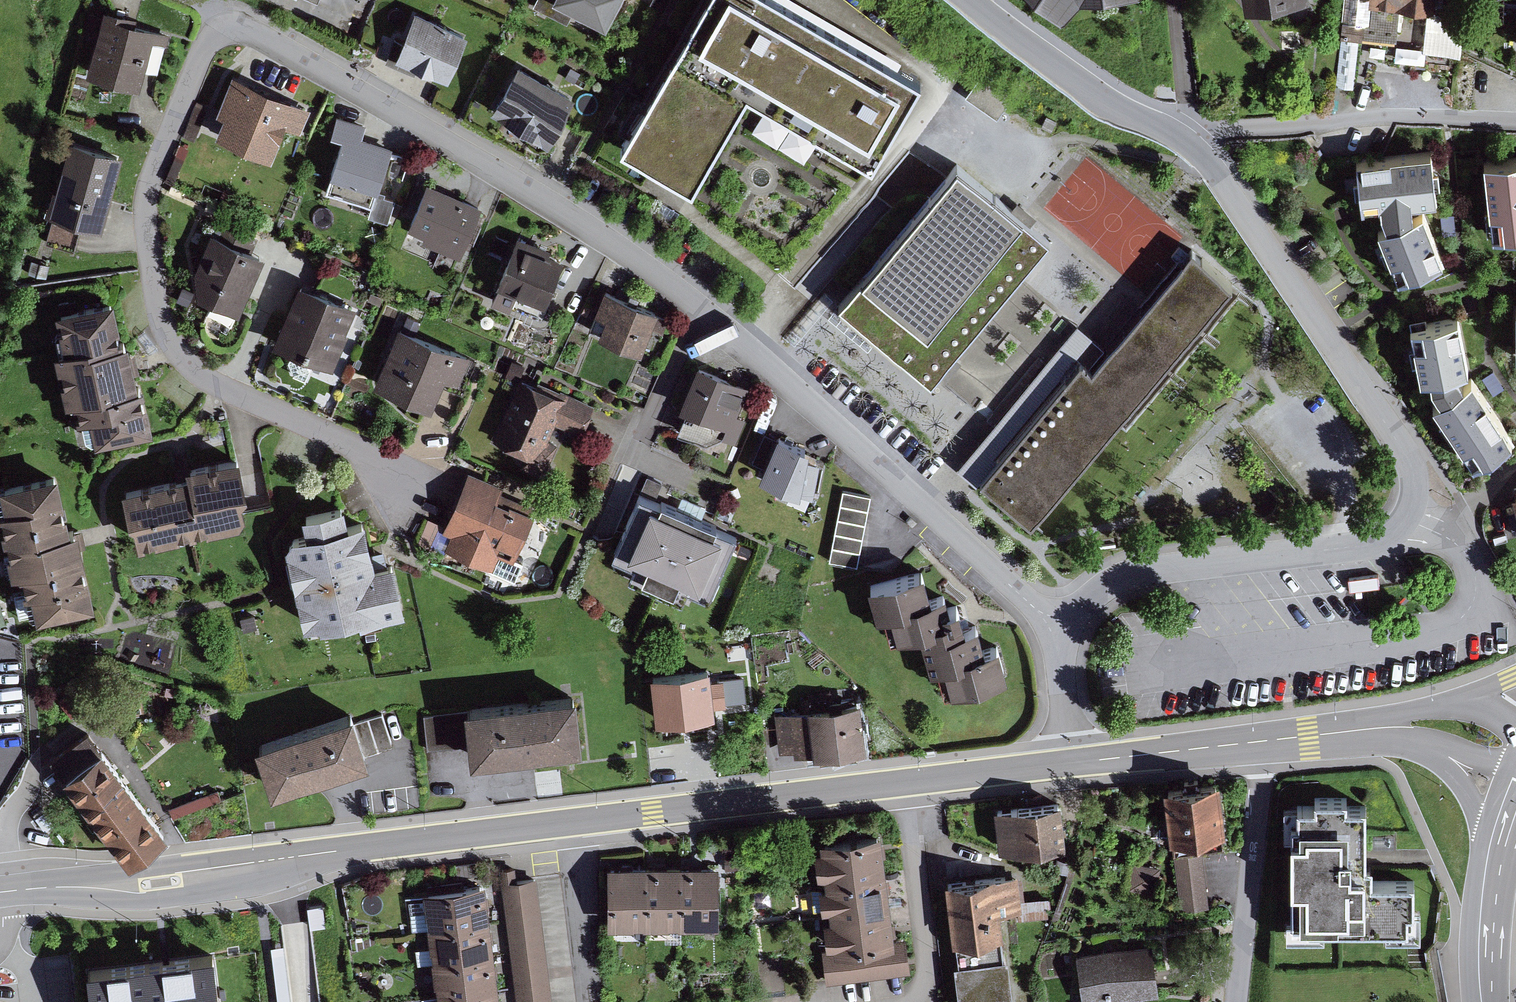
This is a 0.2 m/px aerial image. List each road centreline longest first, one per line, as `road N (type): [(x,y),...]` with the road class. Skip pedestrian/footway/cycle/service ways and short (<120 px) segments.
road 1 (secondary): [(1074,762),(351,850),(160,883),(6,891)]
road 2 (residential): [(240,25),(436,135),(703,305),(837,413),(1058,628)]
road 3 (tertiary): [(1186,139),(1225,178),(1408,462),(1416,478),(1411,519),(1376,543),(1153,568),(1112,582),(1058,628)]
road 4 (residential): [(240,25),(205,43),(147,205),(172,349),(211,382),(359,454),(393,491)]
road 5 (residential): [(1186,139),(1418,115),(1515,119)]
road 6 (residential): [(1264,741),(1236,1001)]
road 7 (tertiary): [(974,0),(1123,112),(1186,139)]
road 8 (secondary): [(1264,741),(1074,762)]
road 9 (secondary): [(1464,699),(1291,738)]
road 10 (secondary): [(1291,738),(1438,747)]
road 11 (secondary): [(1485,1001),(1496,858)]
road 12 (residential): [(1186,139),(1190,107),(1178,0)]
road 13 (tertiary): [(1058,628),(1074,762)]
road 14 (secondary): [(1438,747),(1496,858)]

